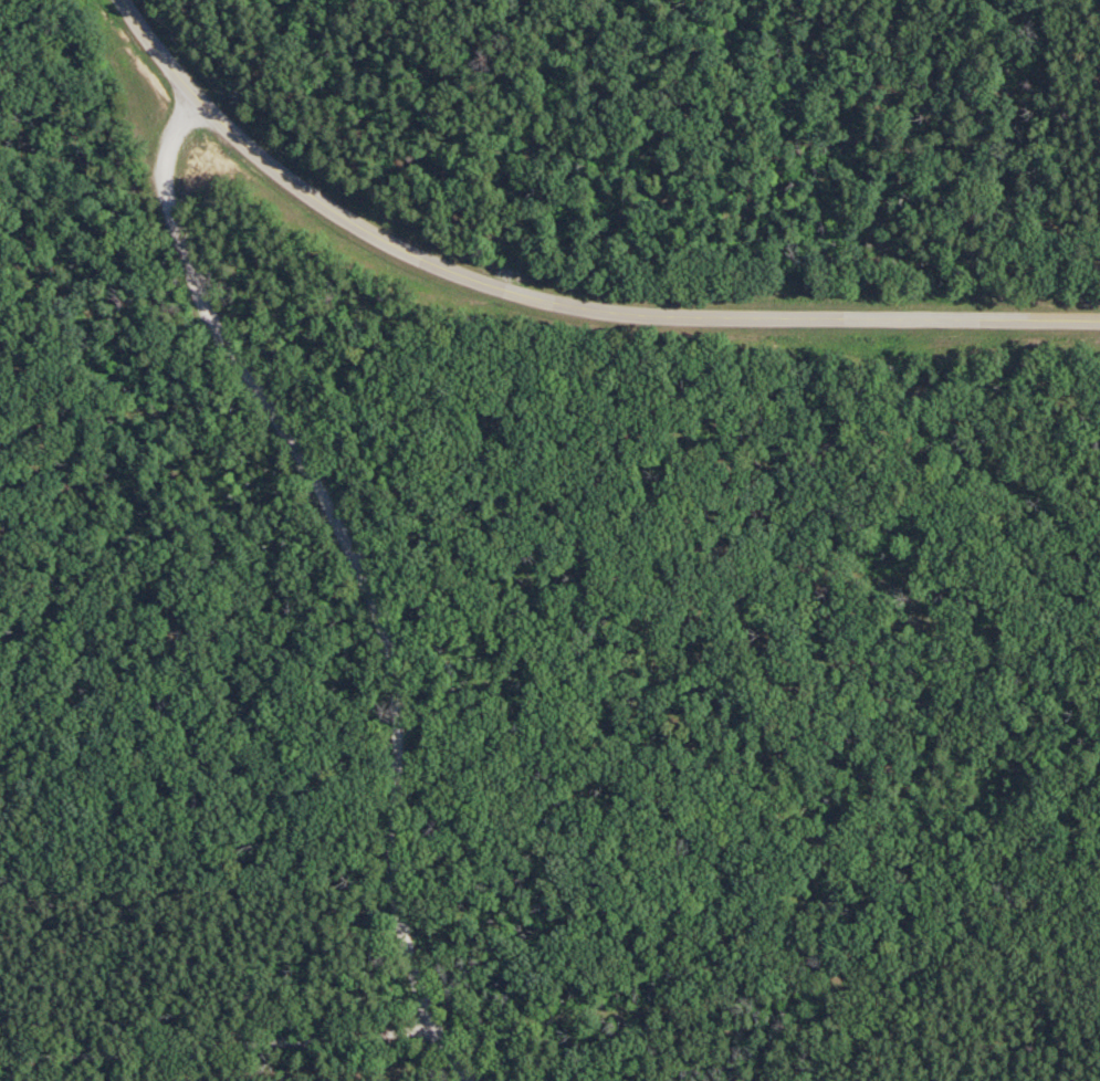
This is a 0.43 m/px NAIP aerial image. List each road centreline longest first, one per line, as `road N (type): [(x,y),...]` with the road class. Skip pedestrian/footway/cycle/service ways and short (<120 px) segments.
road 1 (tertiary): [(1099,315),(636,317),(500,288),(410,254),(270,168),(189,99),(117,0)]
road 2 (residential): [(466,1080),(416,986),(394,901),(399,724),(379,625),(290,439),(218,335),(175,243),(160,160),(167,129),(189,99)]

